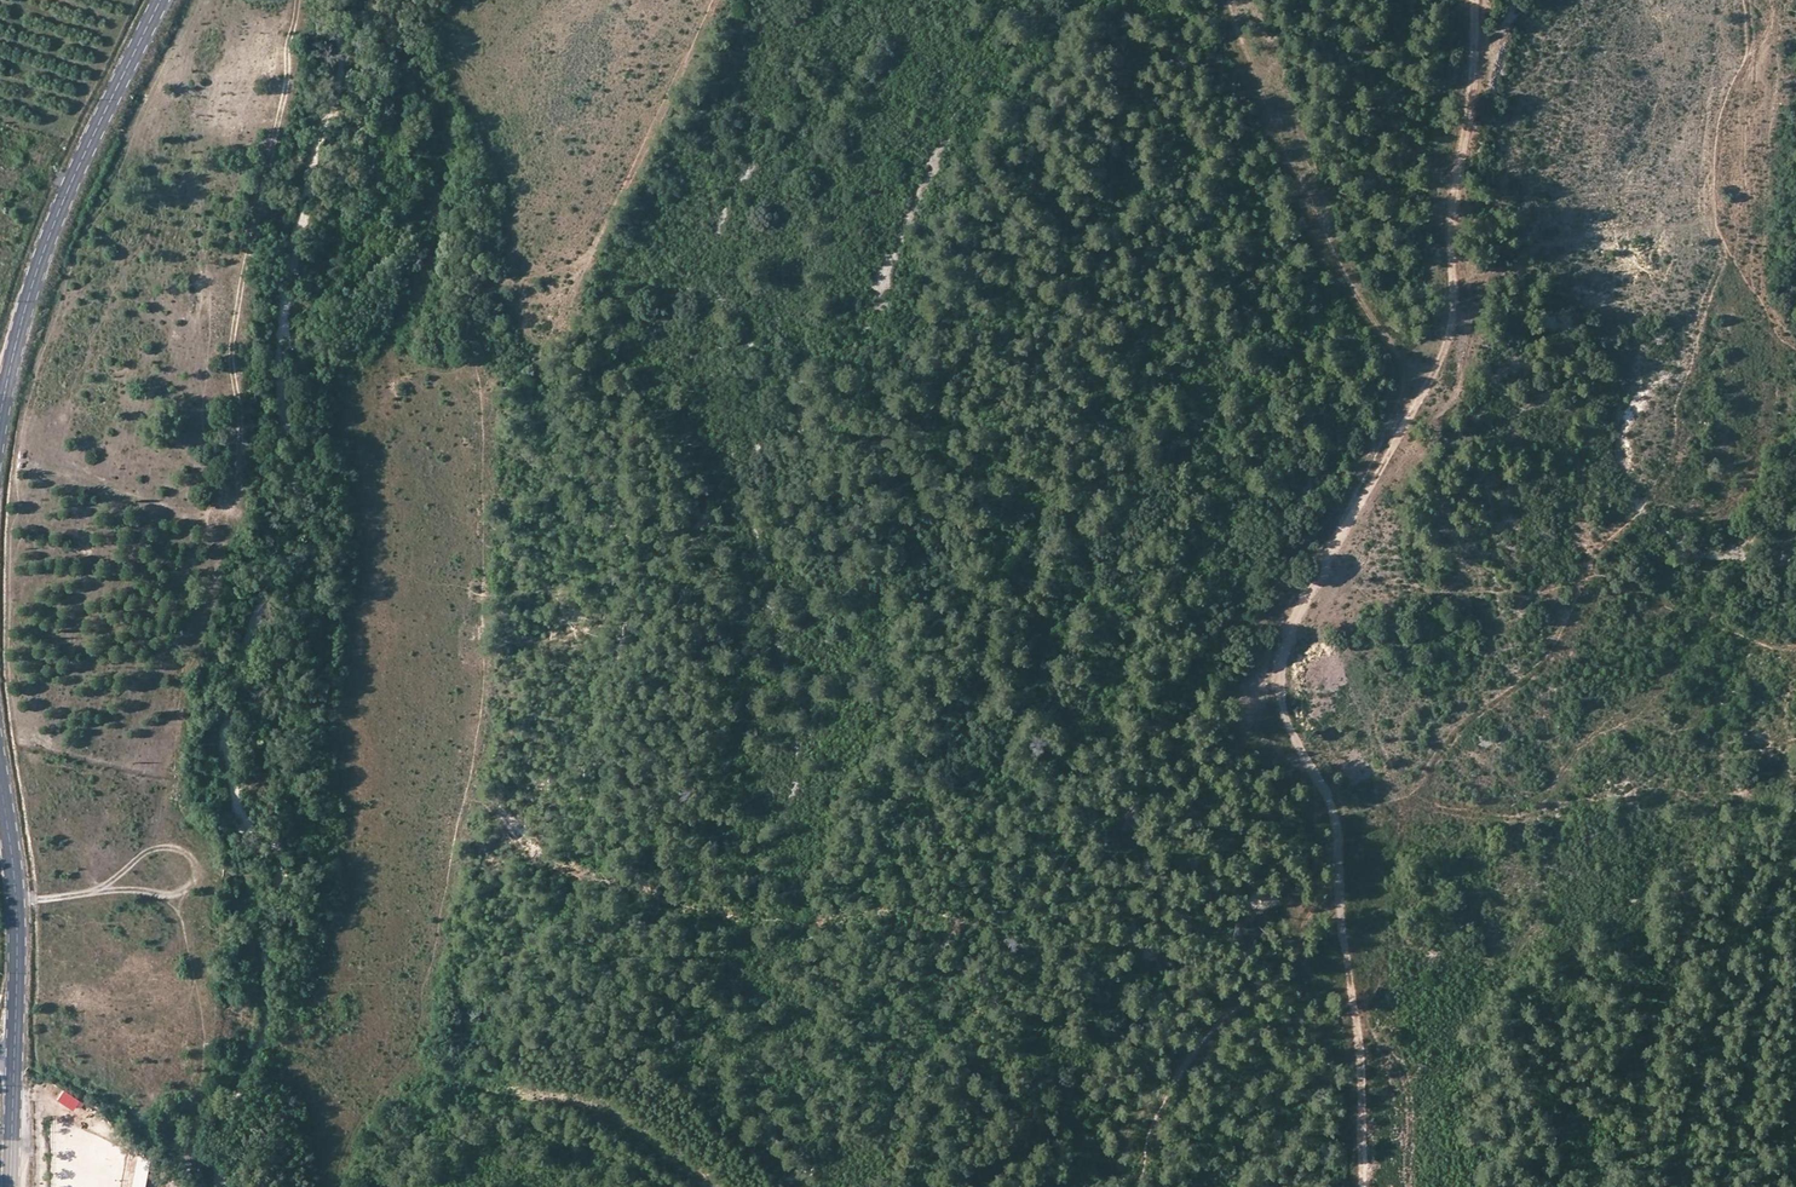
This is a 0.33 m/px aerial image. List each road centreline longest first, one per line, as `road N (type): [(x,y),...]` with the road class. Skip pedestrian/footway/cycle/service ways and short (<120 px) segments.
road 1 (tertiary): [(159,0),(55,219),(17,331),(0,419)]
road 2 (tertiary): [(0,785),(17,934),(11,1186)]
road 3 (track): [(1427,392),(1456,329),(1449,217),(1469,110),(1475,0)]

